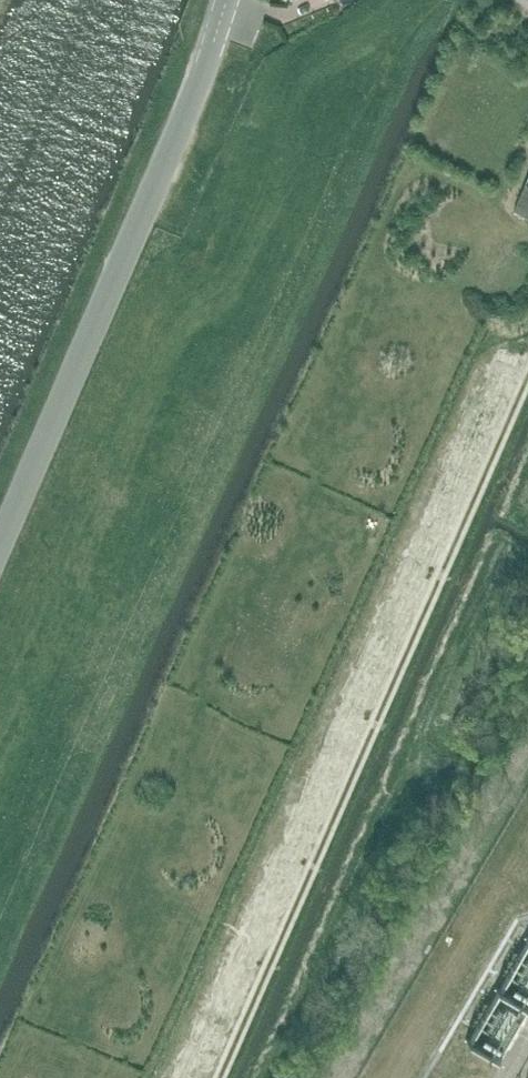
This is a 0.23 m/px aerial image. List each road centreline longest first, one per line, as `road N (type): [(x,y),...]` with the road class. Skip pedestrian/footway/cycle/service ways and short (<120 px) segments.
road 1 (unclassified): [(0,551),(237,0)]

